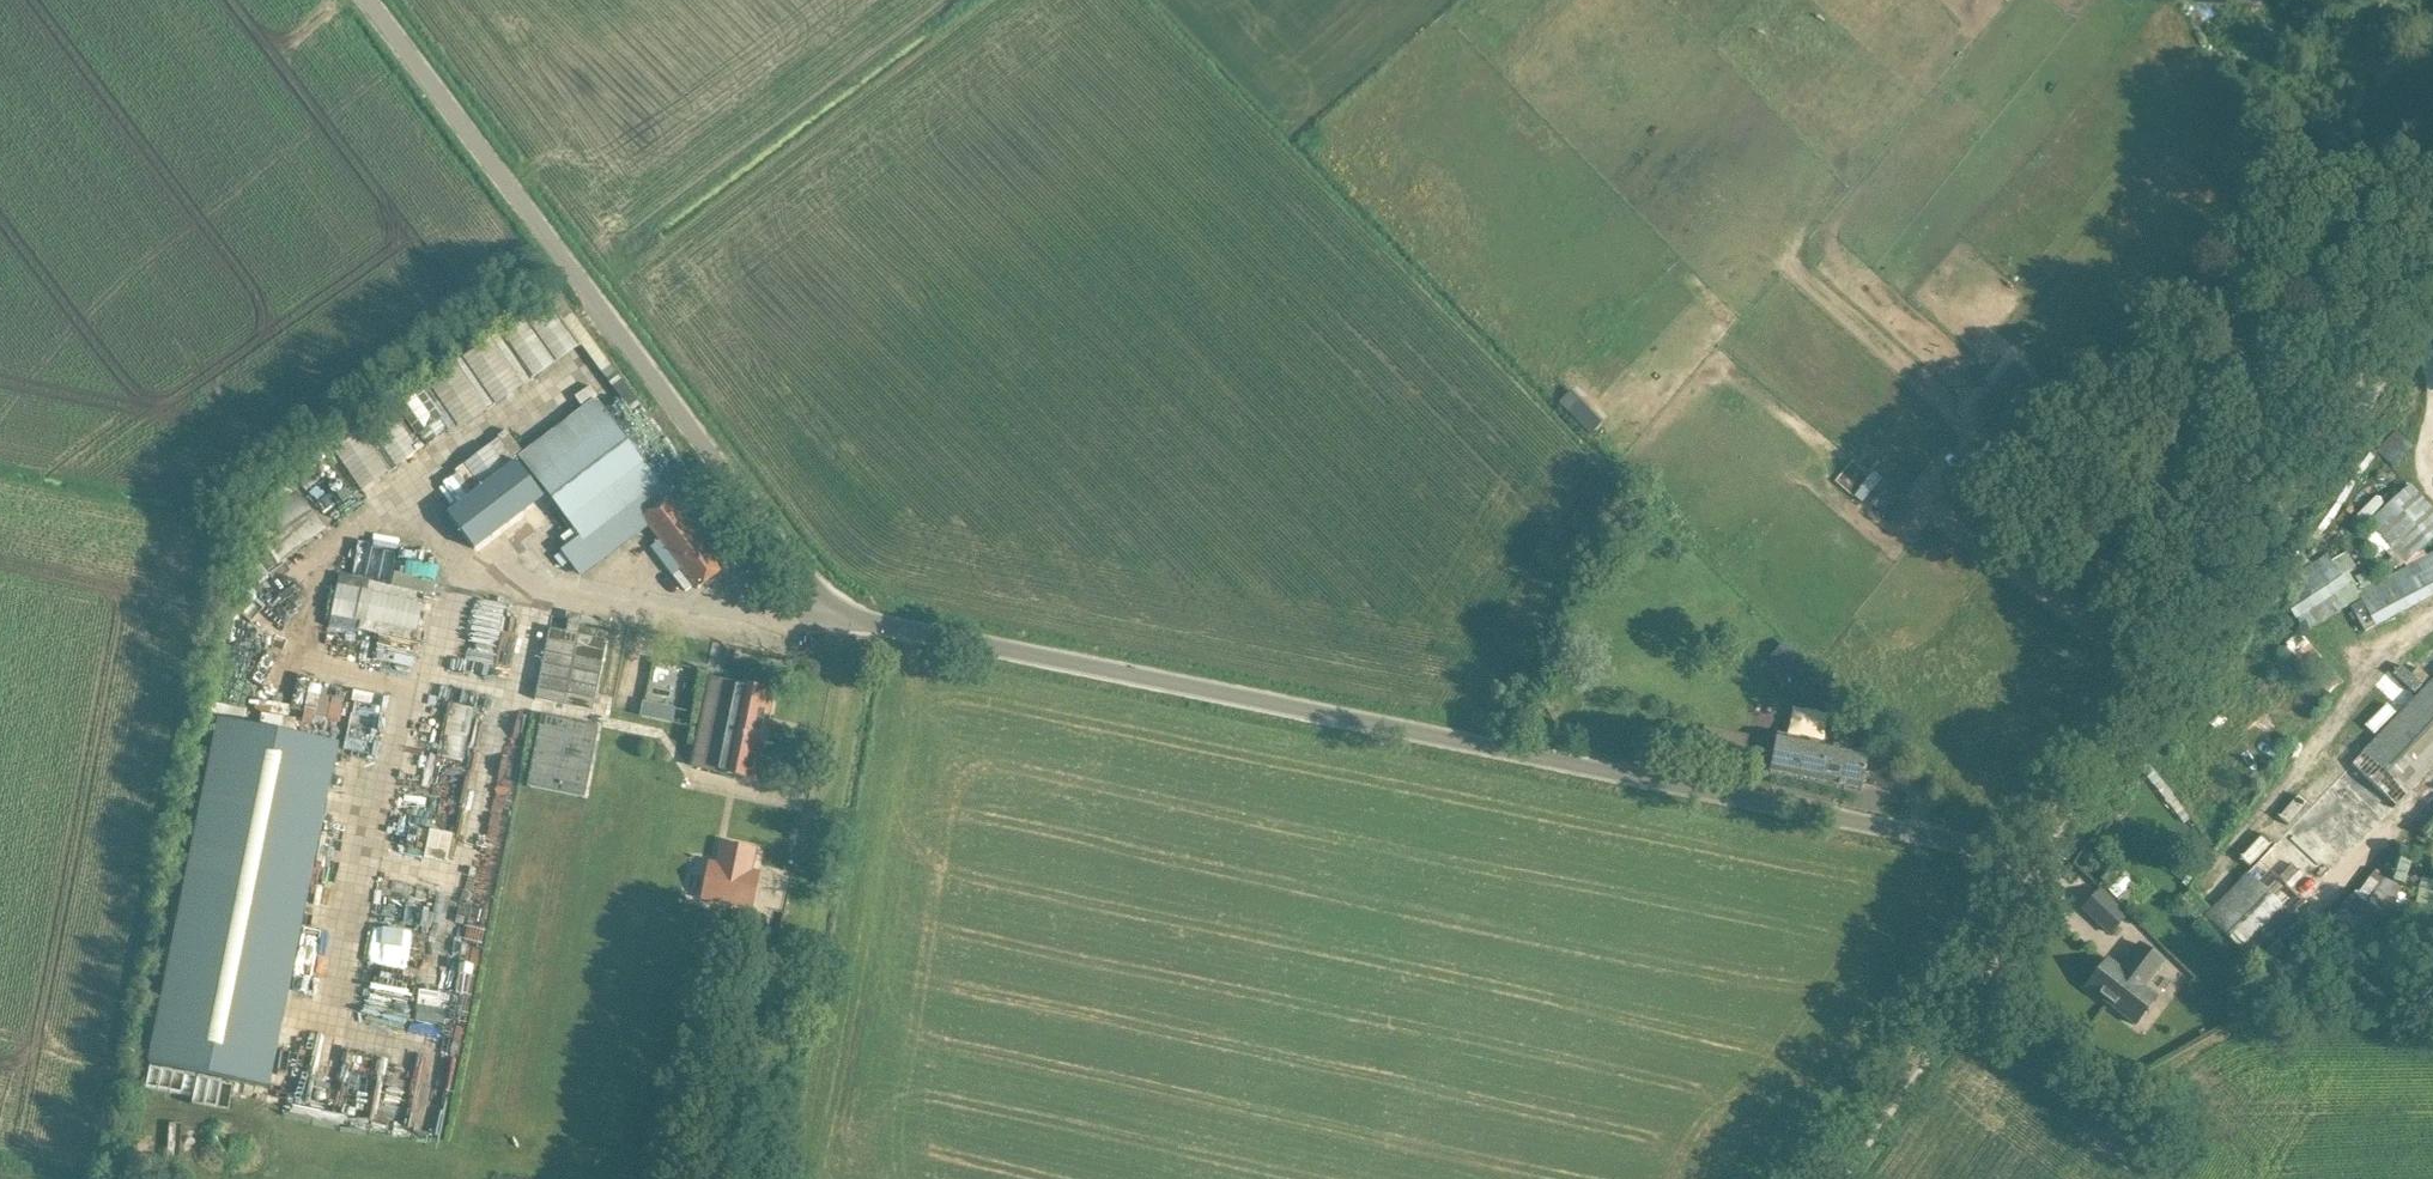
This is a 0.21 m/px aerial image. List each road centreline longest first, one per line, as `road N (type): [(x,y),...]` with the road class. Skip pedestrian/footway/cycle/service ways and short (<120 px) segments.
road 1 (unclassified): [(2051,861),(839,614),(360,0)]
road 2 (unclassified): [(2051,861),(2432,285)]
road 3 (track): [(754,1178),(871,622)]
road 4 (unclassified): [(1830,1178),(2051,861)]

